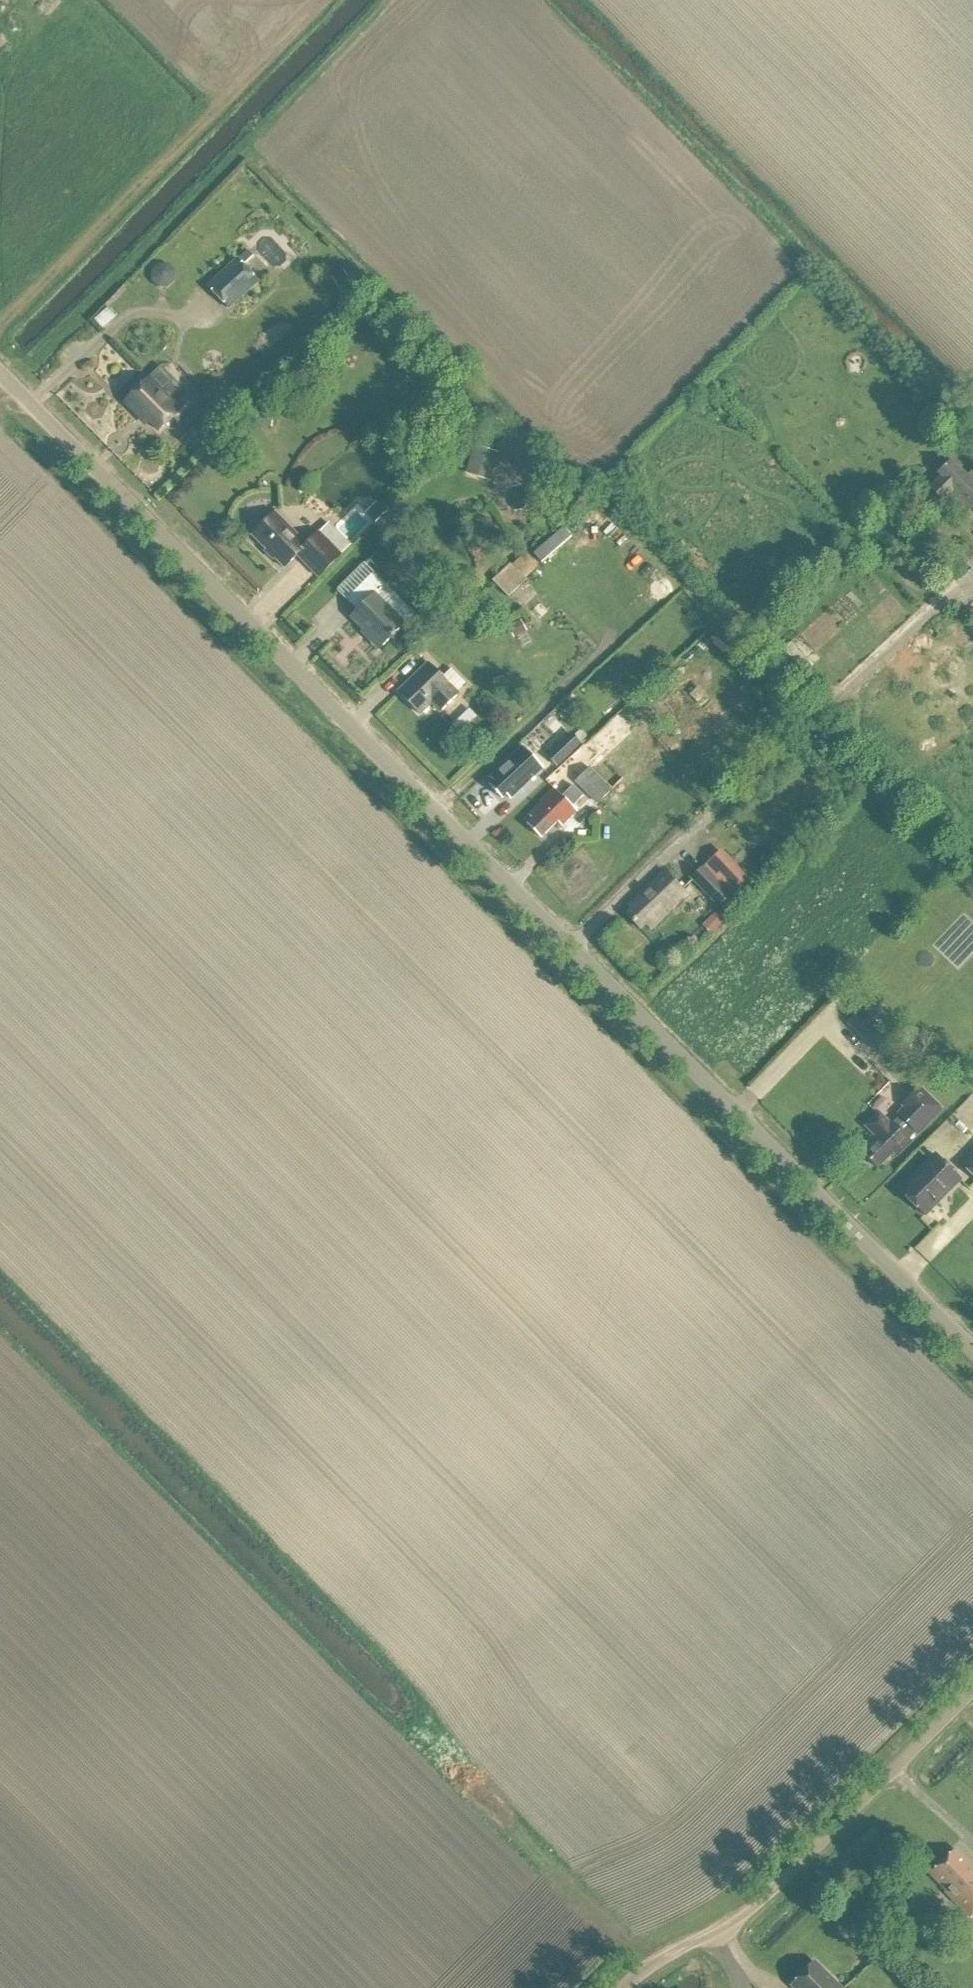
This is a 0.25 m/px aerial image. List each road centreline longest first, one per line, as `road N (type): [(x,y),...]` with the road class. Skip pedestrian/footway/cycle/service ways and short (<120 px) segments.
road 1 (residential): [(972,1352),(0,374)]
road 2 (unclassified): [(613,1987),(737,1926),(972,1690)]

